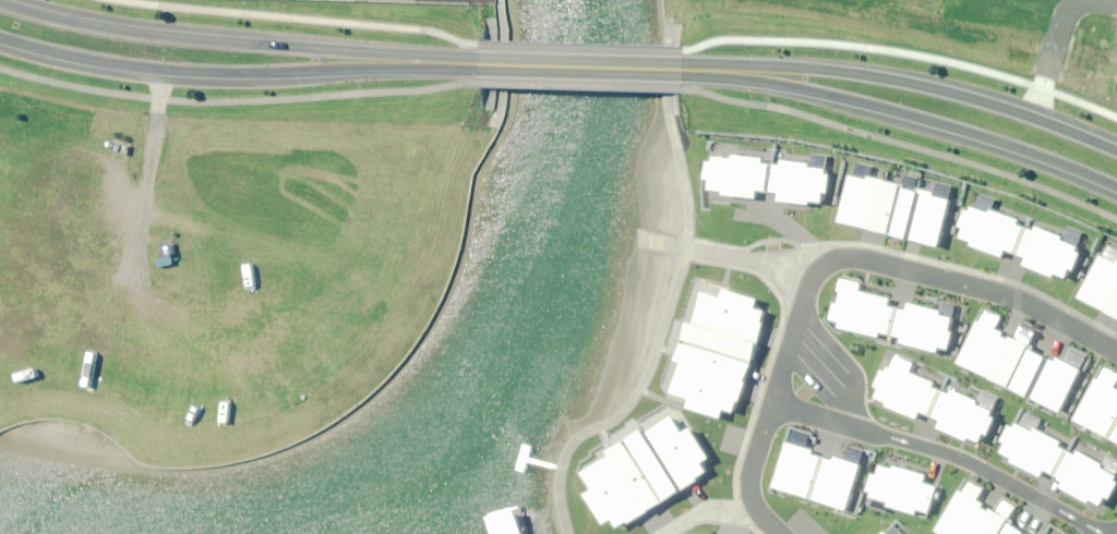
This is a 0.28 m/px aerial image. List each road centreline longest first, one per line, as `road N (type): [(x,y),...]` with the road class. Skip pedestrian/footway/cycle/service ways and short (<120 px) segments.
road 1 (residential): [(1116,352),(1010,297),(875,261),(832,262),(812,274),(771,404)]
road 2 (secondary): [(0,3),(143,35),(448,63)]
road 3 (secondary): [(448,63),(216,72),(90,61),(0,38)]
road 4 (secondary): [(1116,193),(1003,147),(734,70)]
road 5 (secondary): [(734,70),(840,72),(914,84),(1005,108),(1116,153)]
road 6 (residential): [(771,404),(973,464),(1102,533)]
road 7 (secondary): [(448,63),(734,70)]

